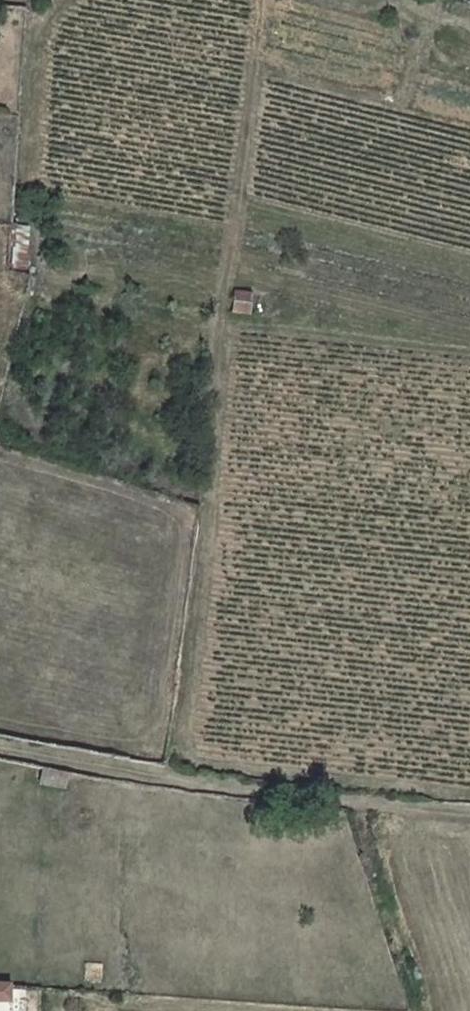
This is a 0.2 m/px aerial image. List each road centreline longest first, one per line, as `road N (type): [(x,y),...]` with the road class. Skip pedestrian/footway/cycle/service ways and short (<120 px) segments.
road 1 (track): [(469,813),(192,782),(0,745)]

